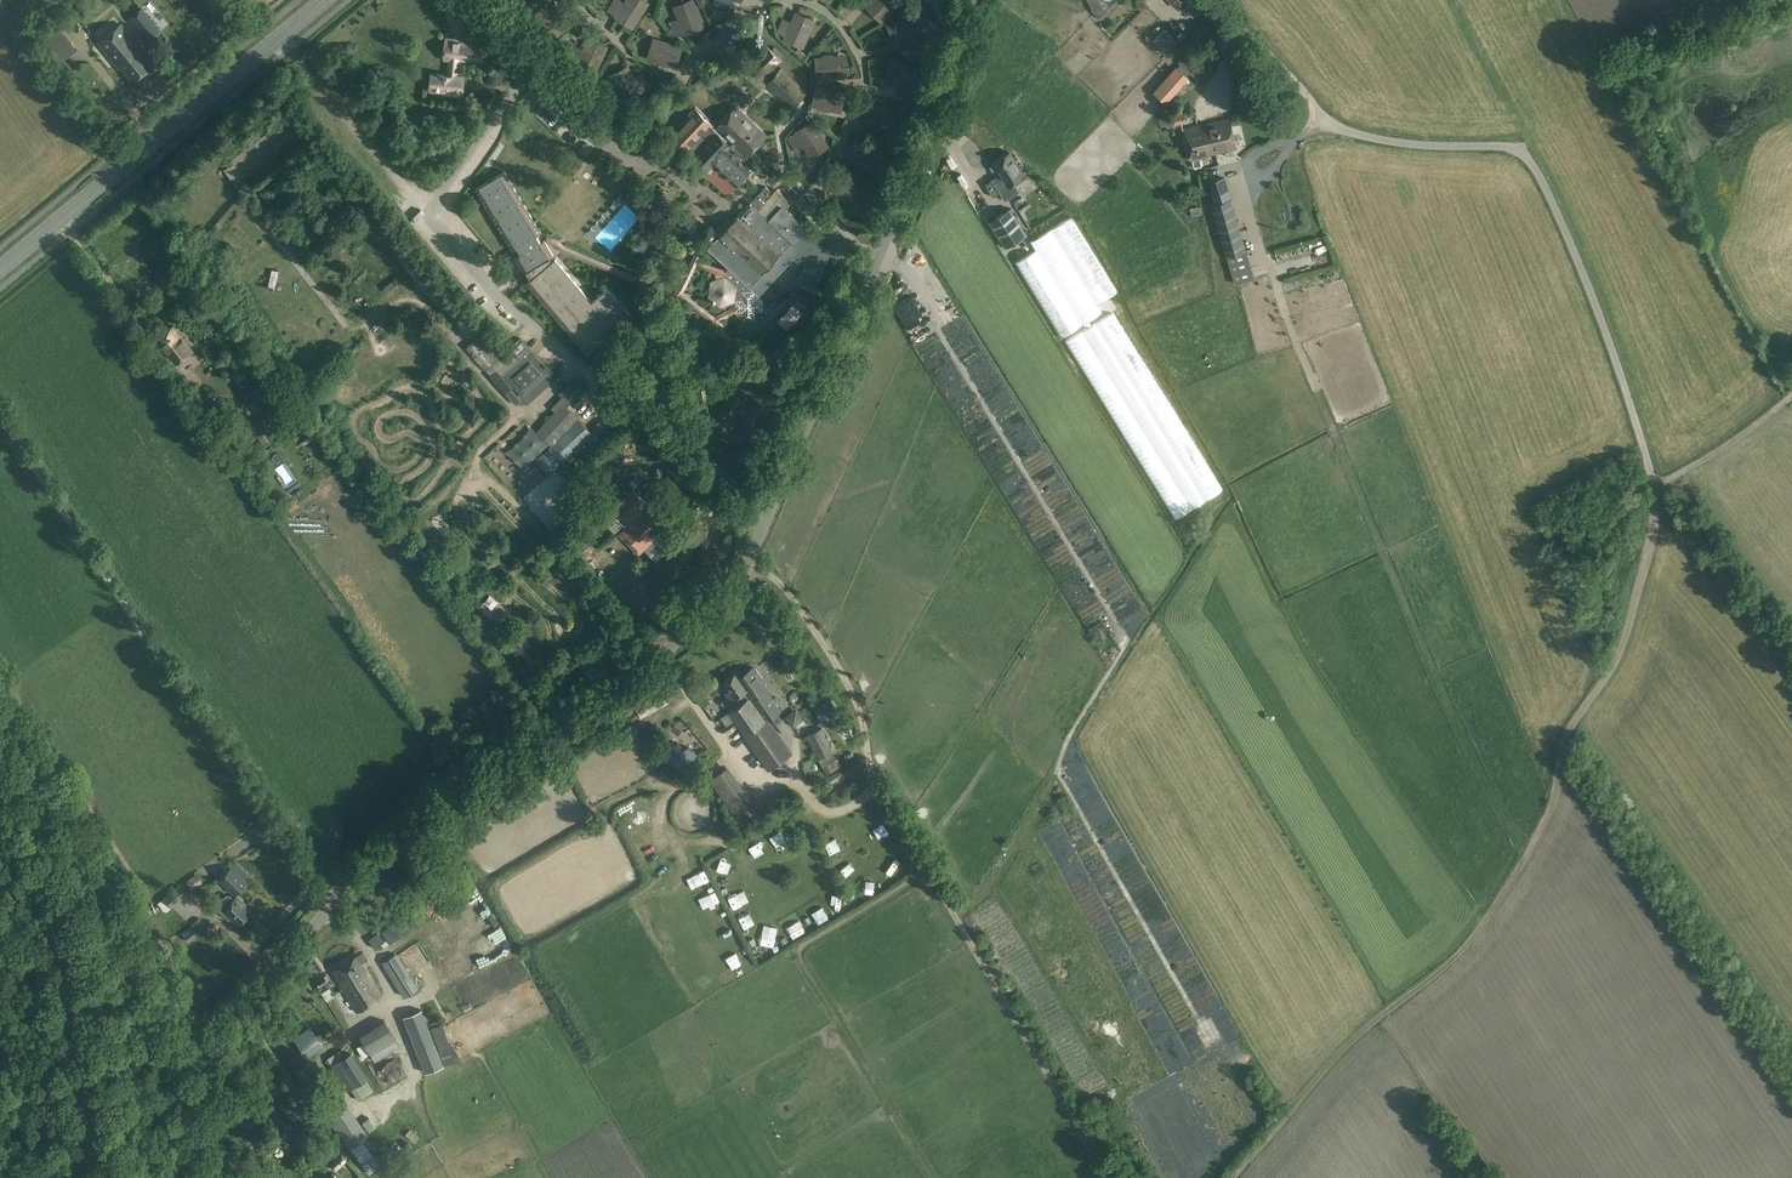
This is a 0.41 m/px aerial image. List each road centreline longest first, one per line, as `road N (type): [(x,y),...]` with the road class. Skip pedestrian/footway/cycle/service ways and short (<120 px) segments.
road 1 (unclassified): [(200,1177),(238,1023),(274,970),(443,798),(722,608),(877,262)]
road 2 (track): [(1656,489),(1650,544),(1617,650),(1568,739),(1542,826),(1491,912),(1460,954),(1360,1034),(1230,1177)]
road 3 (track): [(1656,489),(1596,305),(1525,155),(1393,142),(1330,124),(1206,0)]
road 4 (track): [(751,558),(790,592),(846,682),(879,790),(1110,1177)]
road 5 (track): [(331,908),(0,413)]
road 6 (secondary): [(0,268),(324,0)]
road 7 (unclassified): [(877,262),(816,200),(852,121),(859,81),(849,40),(819,8),(755,2)]
road 8 (unclassified): [(755,2),(667,100),(627,118),(486,0)]
road 9 (track): [(879,790),(837,810),(820,808),(798,781),(745,777),(661,651)]
road 10 (unclassified): [(877,262),(972,0)]
road 11 (track): [(1791,679),(1655,504)]
road 12 (track): [(1791,396),(1656,489)]

